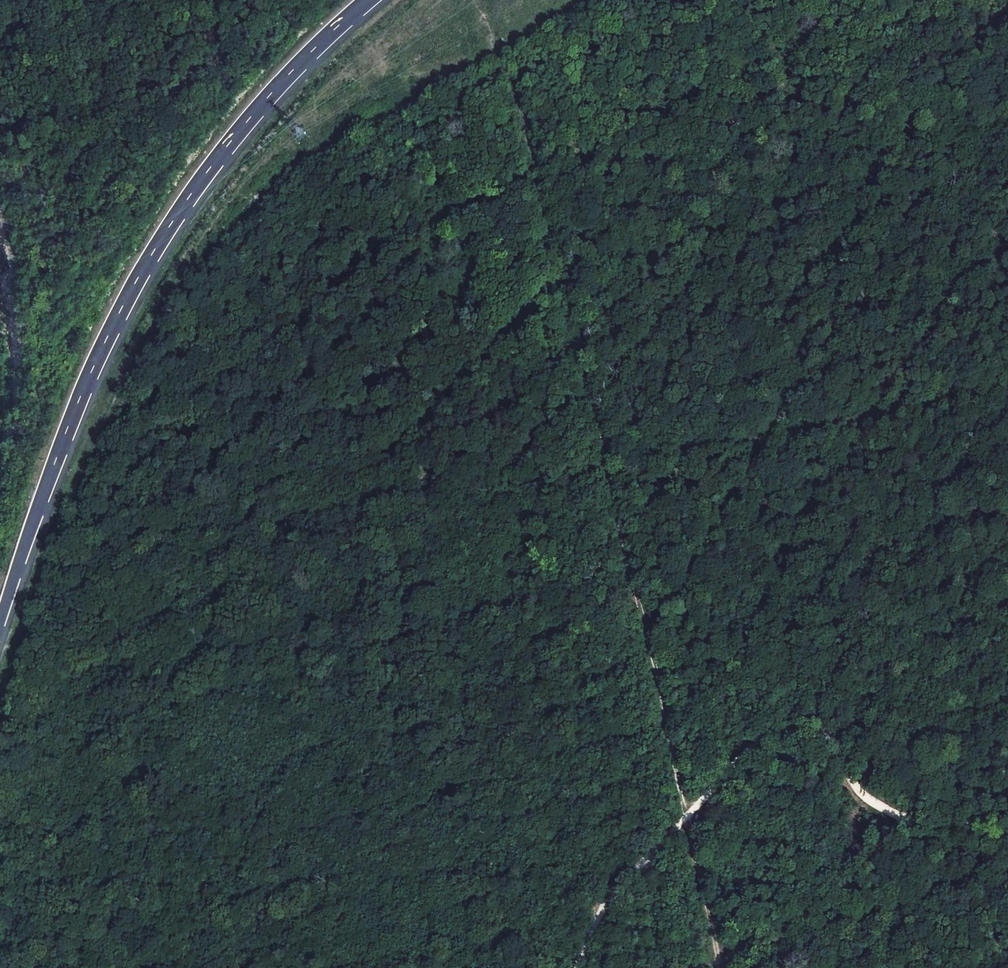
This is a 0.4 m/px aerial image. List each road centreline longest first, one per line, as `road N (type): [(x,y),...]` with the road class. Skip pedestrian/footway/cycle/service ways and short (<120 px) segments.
road 1 (motorway): [(0,623),(70,416),(168,220),(229,138),(370,0)]
road 2 (track): [(611,464),(719,955)]
road 3 (track): [(502,62),(611,464)]

